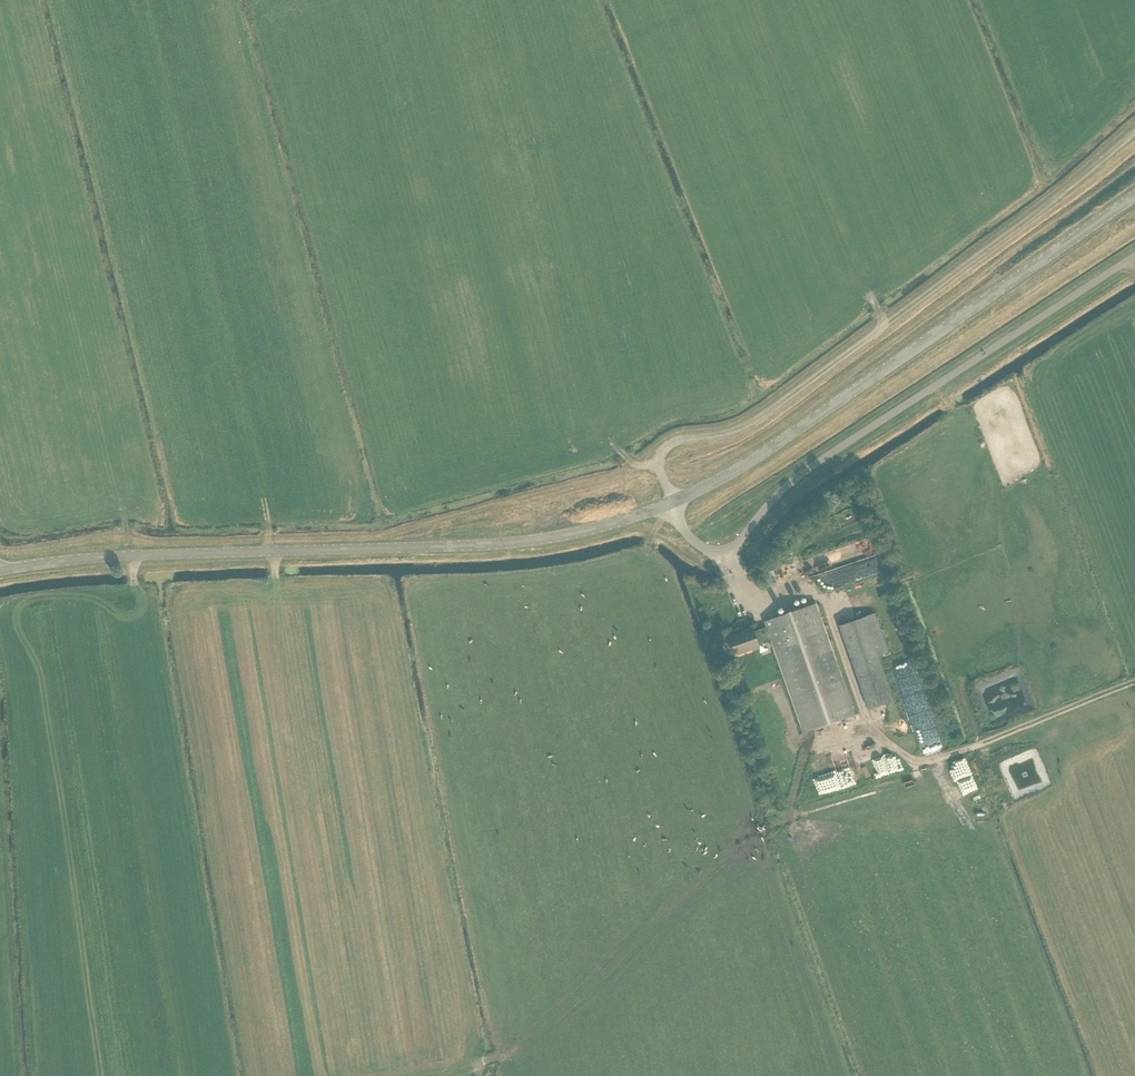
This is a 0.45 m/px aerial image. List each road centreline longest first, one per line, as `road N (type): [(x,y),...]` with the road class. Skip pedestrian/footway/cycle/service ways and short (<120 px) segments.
road 1 (tertiary): [(0,571),(120,556),(507,543),(595,528),(672,502)]
road 2 (unclassified): [(1134,256),(815,462),(730,548),(700,548),(672,502)]
road 3 (tertiary): [(672,502),(751,461),(1134,196)]

